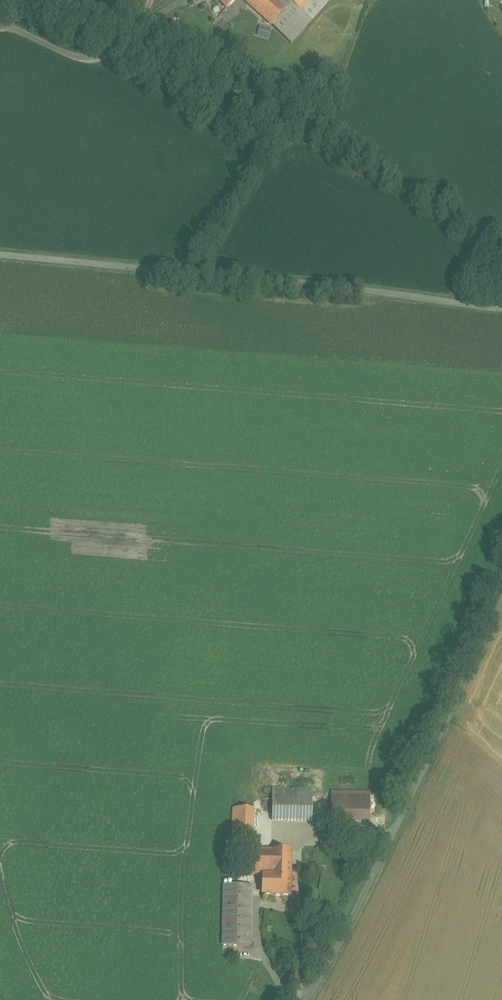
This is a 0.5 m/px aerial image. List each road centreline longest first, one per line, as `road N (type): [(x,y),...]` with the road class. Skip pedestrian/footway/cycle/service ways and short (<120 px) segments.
road 1 (track): [(501,309),(0,256)]
road 2 (unclassified): [(501,600),(353,915),(303,999)]

